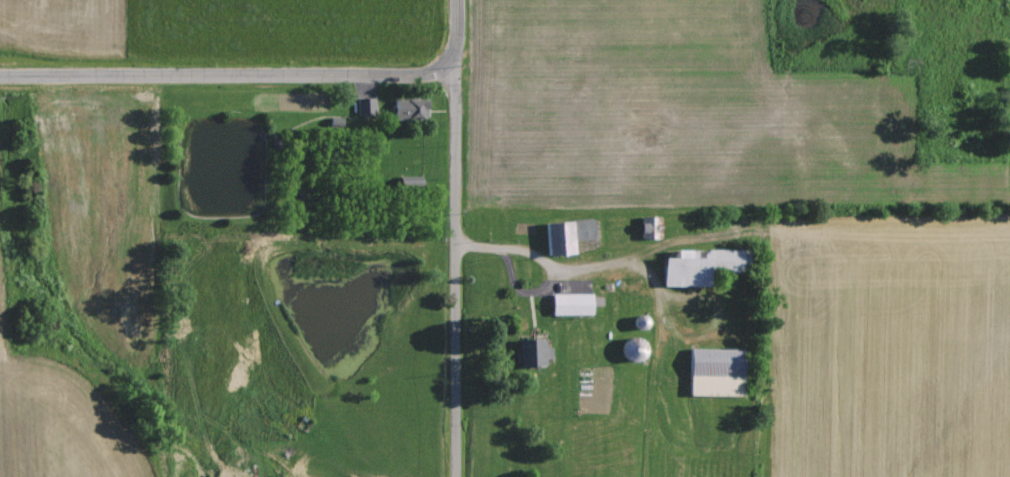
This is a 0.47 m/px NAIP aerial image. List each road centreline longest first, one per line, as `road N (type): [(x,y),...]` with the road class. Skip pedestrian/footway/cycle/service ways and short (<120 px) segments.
road 1 (secondary): [(0,81),(451,80)]
road 2 (residential): [(461,476),(451,80)]

